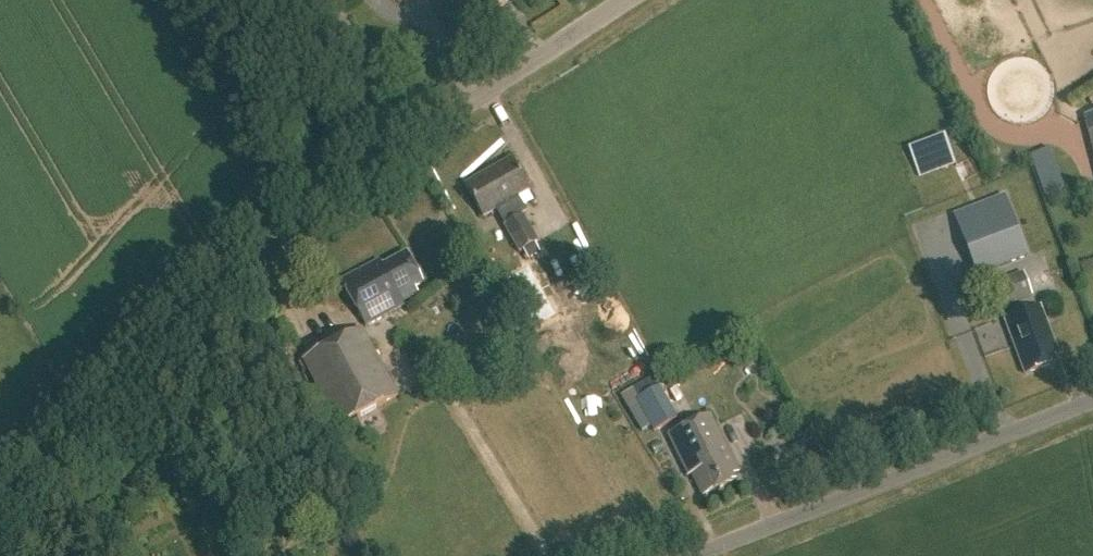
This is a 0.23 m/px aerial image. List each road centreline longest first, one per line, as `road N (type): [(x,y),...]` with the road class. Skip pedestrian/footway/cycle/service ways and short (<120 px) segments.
road 1 (tertiary): [(0,527),(313,208),(620,0)]
road 2 (tertiary): [(697,555),(1092,402)]
road 3 (track): [(914,0),(981,140),(1053,135),(1075,147),(1092,186)]

